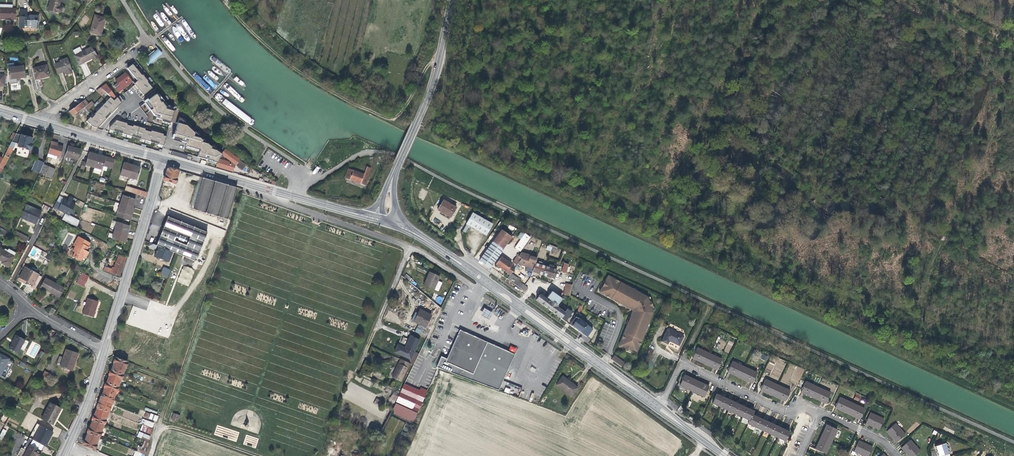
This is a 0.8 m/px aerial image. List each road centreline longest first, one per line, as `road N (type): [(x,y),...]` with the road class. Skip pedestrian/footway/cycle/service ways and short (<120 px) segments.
road 1 (tertiary): [(400,227),(453,257),(658,408)]
road 2 (secondary): [(161,159),(371,218)]
road 3 (tertiary): [(103,352),(161,159)]
road 4 (secondary): [(398,163),(428,96),(453,0)]
road 5 (residential): [(658,408),(682,361),(784,413)]
road 6 (track): [(356,374),(411,247)]
road 7 (secondary): [(38,124),(161,159)]
road 8 (track): [(150,455),(166,426),(256,455)]
road 9 (residential): [(135,51),(38,124)]

